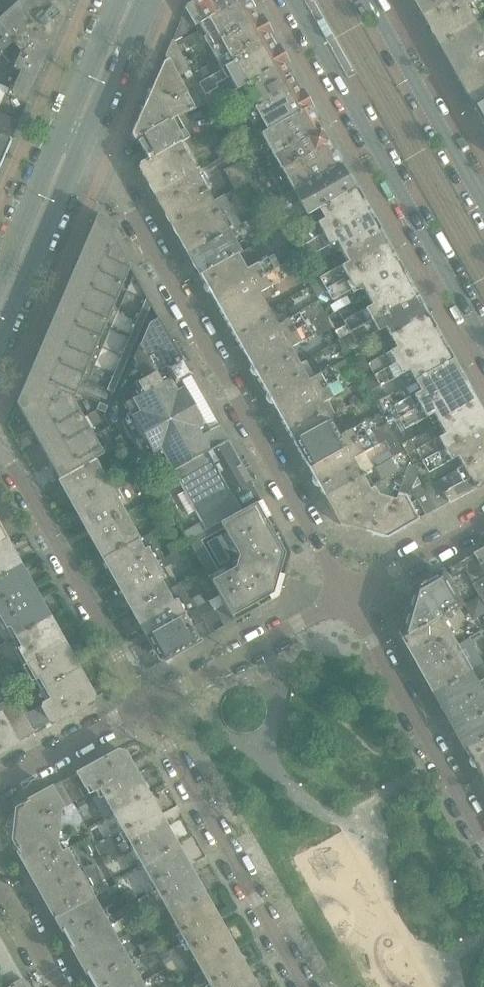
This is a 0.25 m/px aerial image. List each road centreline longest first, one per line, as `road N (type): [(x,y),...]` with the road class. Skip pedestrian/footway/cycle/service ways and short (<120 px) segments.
road 1 (residential): [(347,597),(131,212),(102,168),(79,150)]
road 2 (secondary): [(292,0),(483,342)]
road 3 (residential): [(147,707),(304,986)]
road 4 (residential): [(0,450),(147,707)]
road 5 (residential): [(483,841),(347,597)]
road 6 (secondary): [(483,206),(369,0)]
road 7 (residential): [(347,597),(147,707)]
road 8 (tertiary): [(0,334),(79,150)]
road 9 (tertiary): [(79,150),(154,0)]
road 10 (residential): [(0,783),(147,707)]
road 11 (residential): [(483,521),(347,597)]
road 12 (tertiary): [(119,0),(58,141)]
road 13 (tertiary): [(58,141),(0,274)]

